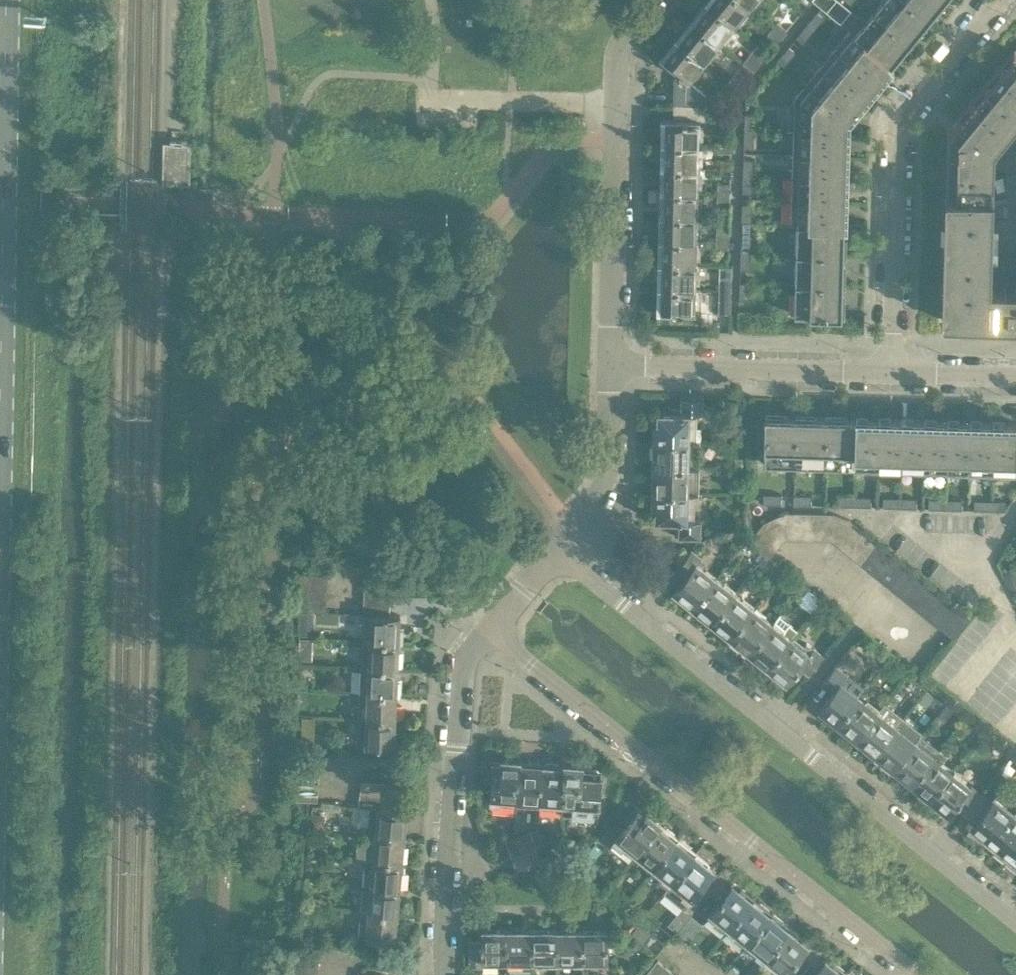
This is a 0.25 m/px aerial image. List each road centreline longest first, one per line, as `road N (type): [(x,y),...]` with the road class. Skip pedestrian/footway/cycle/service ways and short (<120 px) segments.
road 1 (residential): [(1015,920),(557,553)]
road 2 (residential): [(492,630),(915,974)]
road 3 (residential): [(997,0),(898,118),(889,375)]
road 4 (residential): [(611,364),(618,52),(653,0)]
road 5 (primary): [(0,363),(7,0)]
road 6 (residential): [(444,974),(466,661),(492,630)]
road 7 (residential): [(611,364),(889,375)]
road 8 (residential): [(557,553),(609,474),(611,364)]
road 9 (residential): [(889,375),(1015,374)]

